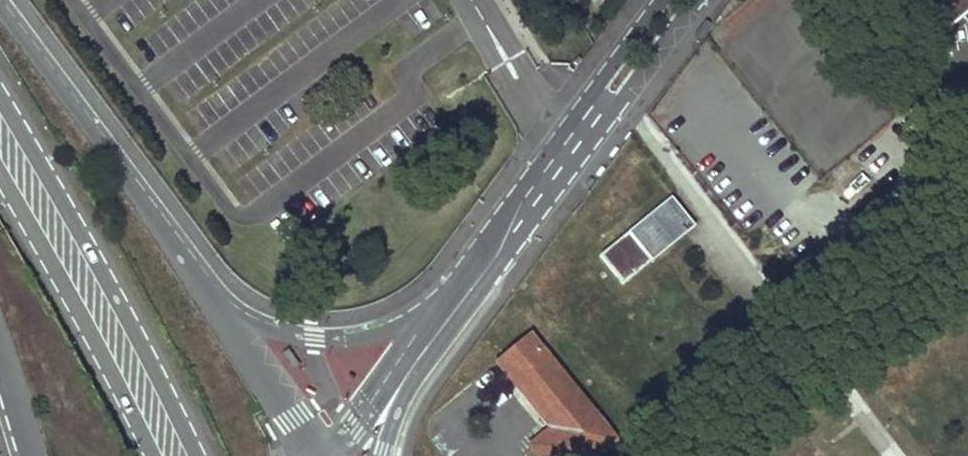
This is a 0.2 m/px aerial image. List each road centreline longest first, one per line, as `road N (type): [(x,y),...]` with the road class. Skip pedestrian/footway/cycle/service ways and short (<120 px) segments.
road 1 (tertiary): [(387,436),(412,386),(498,266),(699,0)]
road 2 (primary): [(197,455),(131,320),(0,96)]
road 3 (tertiary): [(662,0),(431,317)]
road 4 (unclassified): [(215,305),(0,12)]
road 5 (residential): [(967,235),(706,455)]
road 6 (primary): [(0,182),(101,353),(151,455)]
road 7 (tertiary): [(431,317),(383,333),(314,337),(259,329),(215,305)]
road 8 (unclassified): [(307,455),(215,305)]
road 9 (tertiary): [(431,317),(372,399),(345,455)]

